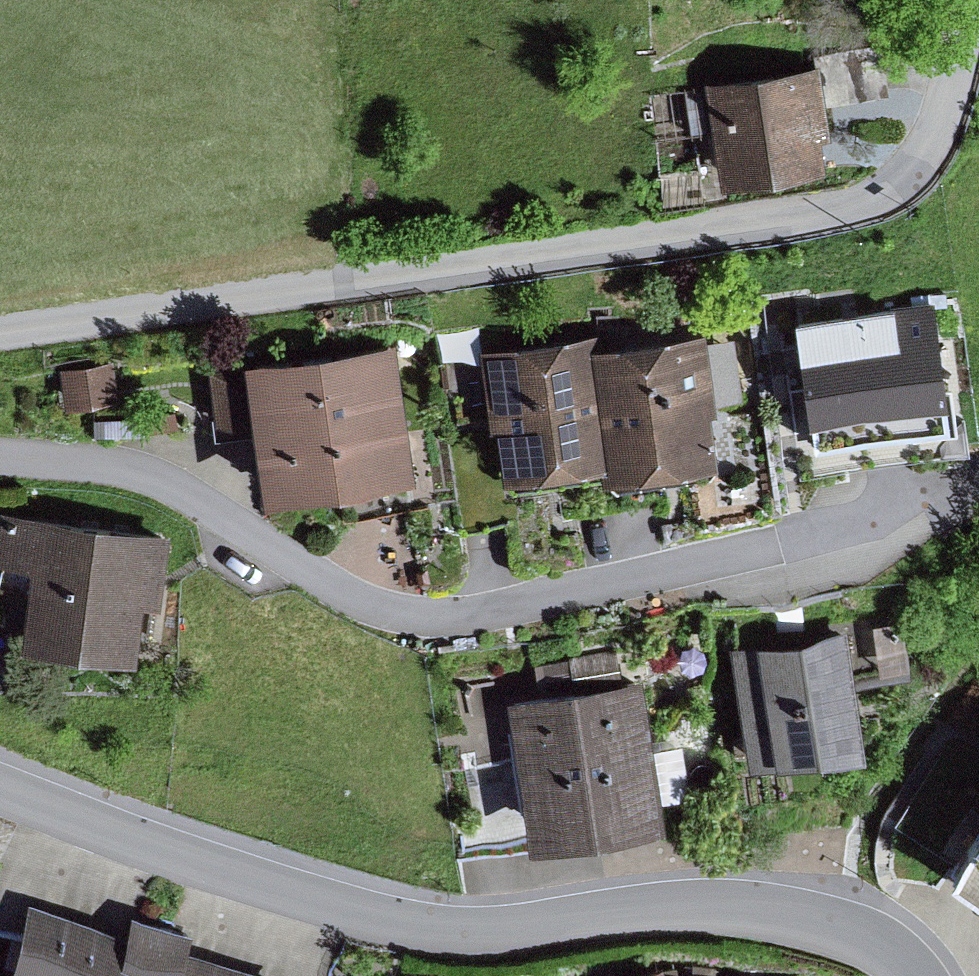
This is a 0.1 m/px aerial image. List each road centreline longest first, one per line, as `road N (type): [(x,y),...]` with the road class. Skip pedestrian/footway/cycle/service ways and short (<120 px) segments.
road 1 (tertiary): [(978,25),(915,167),(848,214),(0,330)]
road 2 (tertiary): [(0,784),(391,911),(468,925),(536,926),(672,907),(740,907),(842,931),(912,975)]
road 3 (residential): [(0,454),(126,465),(364,598),(479,624),(792,558)]

